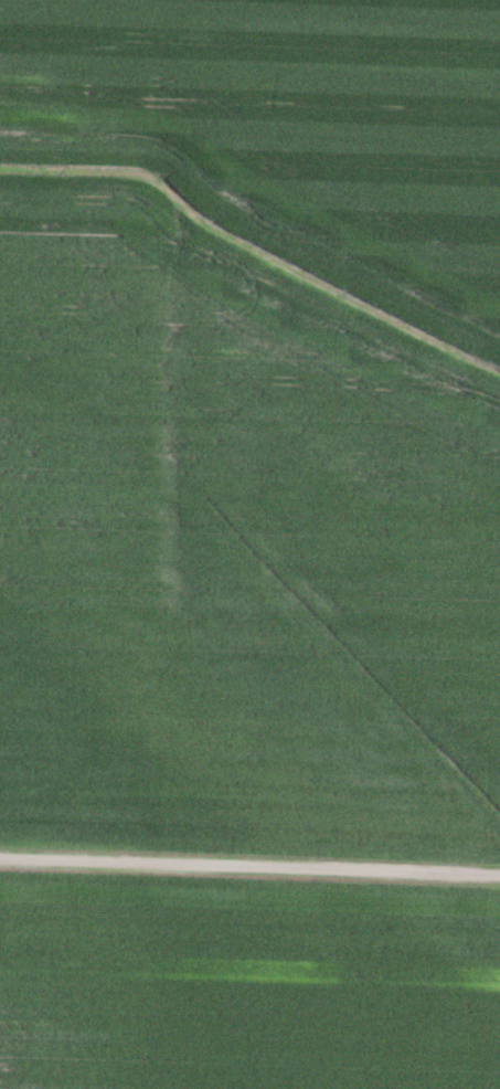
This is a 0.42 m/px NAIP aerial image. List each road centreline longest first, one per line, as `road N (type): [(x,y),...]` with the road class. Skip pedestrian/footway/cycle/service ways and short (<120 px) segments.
road 1 (residential): [(499,869),(0,851)]

